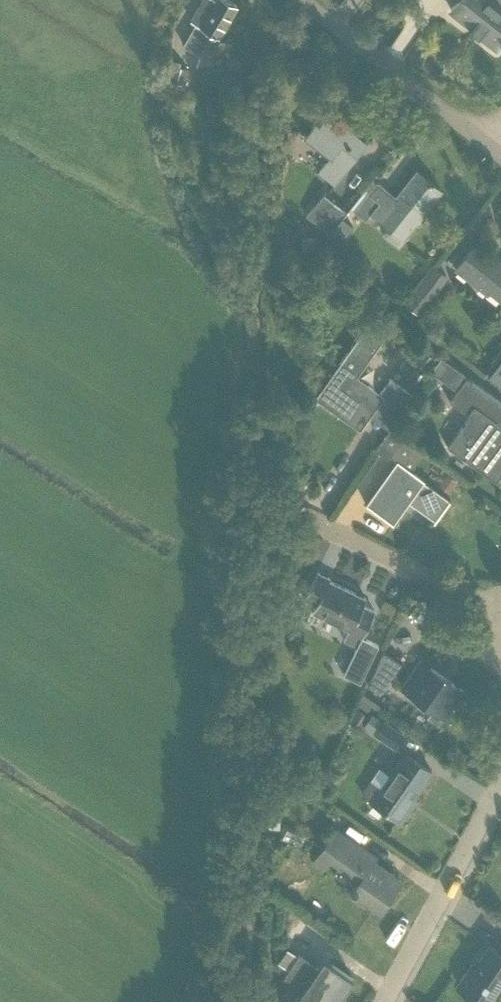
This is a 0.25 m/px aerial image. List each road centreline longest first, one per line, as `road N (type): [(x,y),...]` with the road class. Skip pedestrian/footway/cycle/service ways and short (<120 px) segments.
road 1 (residential): [(500,154),(303,0)]
road 2 (residential): [(384,1001),(500,783)]
road 3 (residential): [(490,611),(330,520)]

